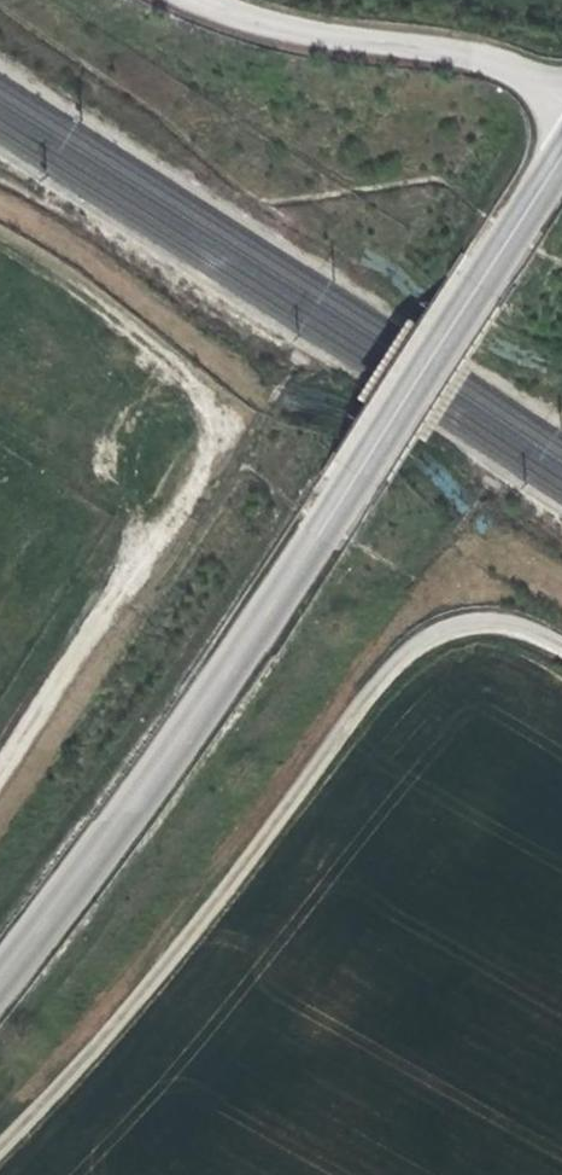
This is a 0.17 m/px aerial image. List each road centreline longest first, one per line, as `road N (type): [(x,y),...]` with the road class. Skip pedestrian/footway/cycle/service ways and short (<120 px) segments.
road 1 (tertiary): [(0,988),(247,644),(561,155)]
road 2 (track): [(0,1146),(227,888),(402,653),(433,630),(472,621),(509,623),(561,643)]
road 3 (track): [(0,242),(44,280),(101,362),(133,478),(130,572)]

